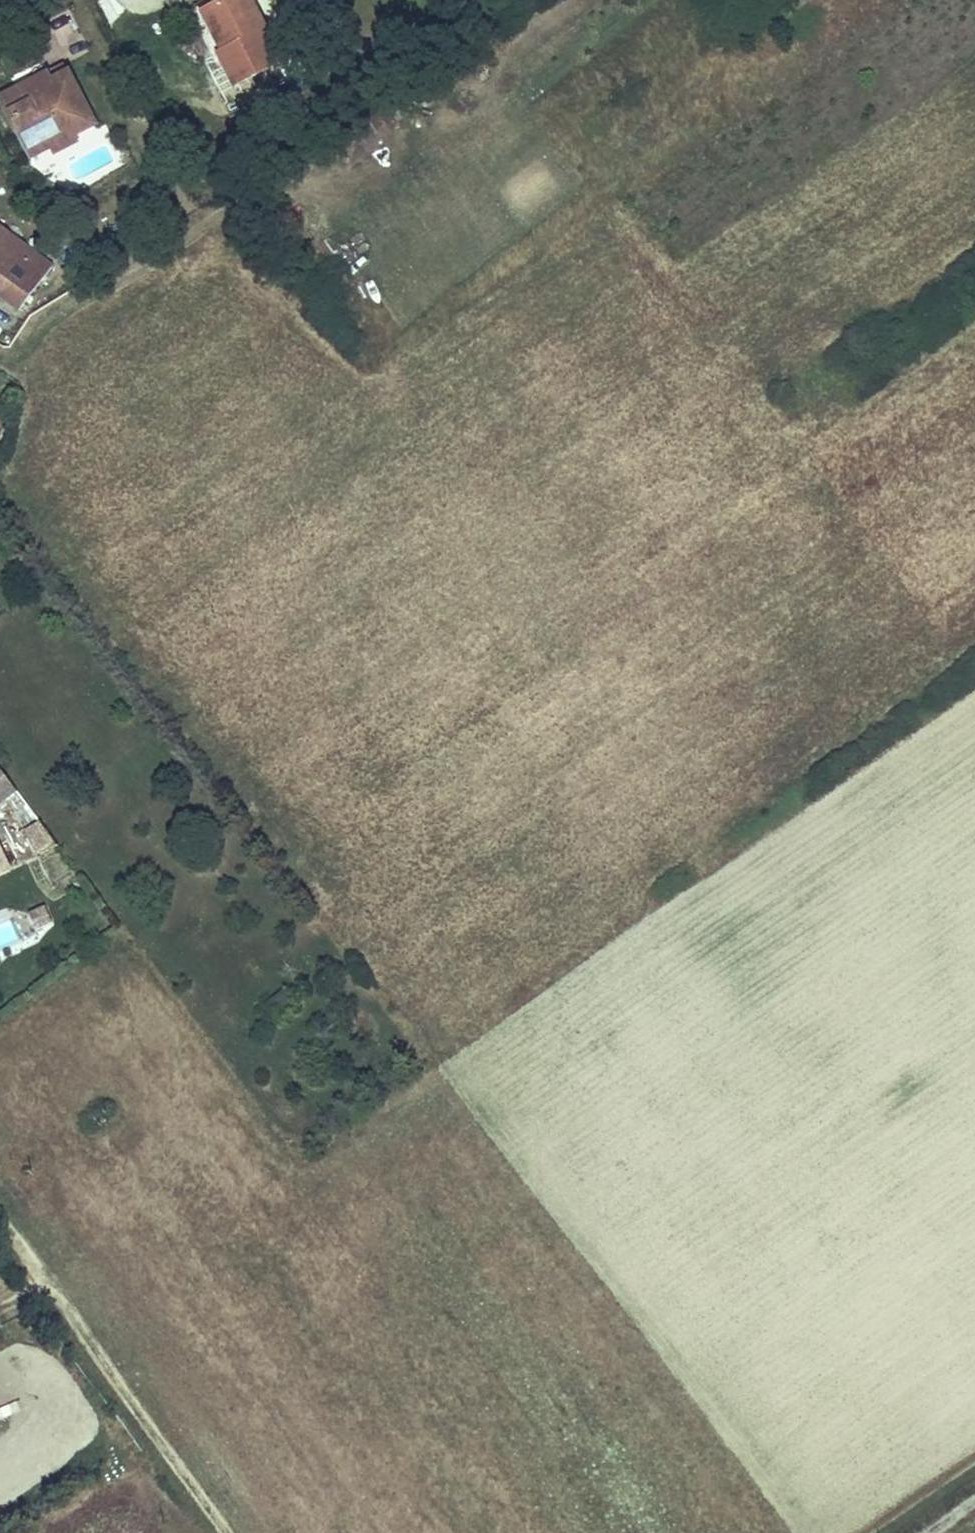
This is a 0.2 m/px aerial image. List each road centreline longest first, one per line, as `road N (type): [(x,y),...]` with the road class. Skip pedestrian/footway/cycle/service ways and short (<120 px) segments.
road 1 (track): [(235,1532),(0,1209)]
road 2 (track): [(974,1459),(866,1532)]

